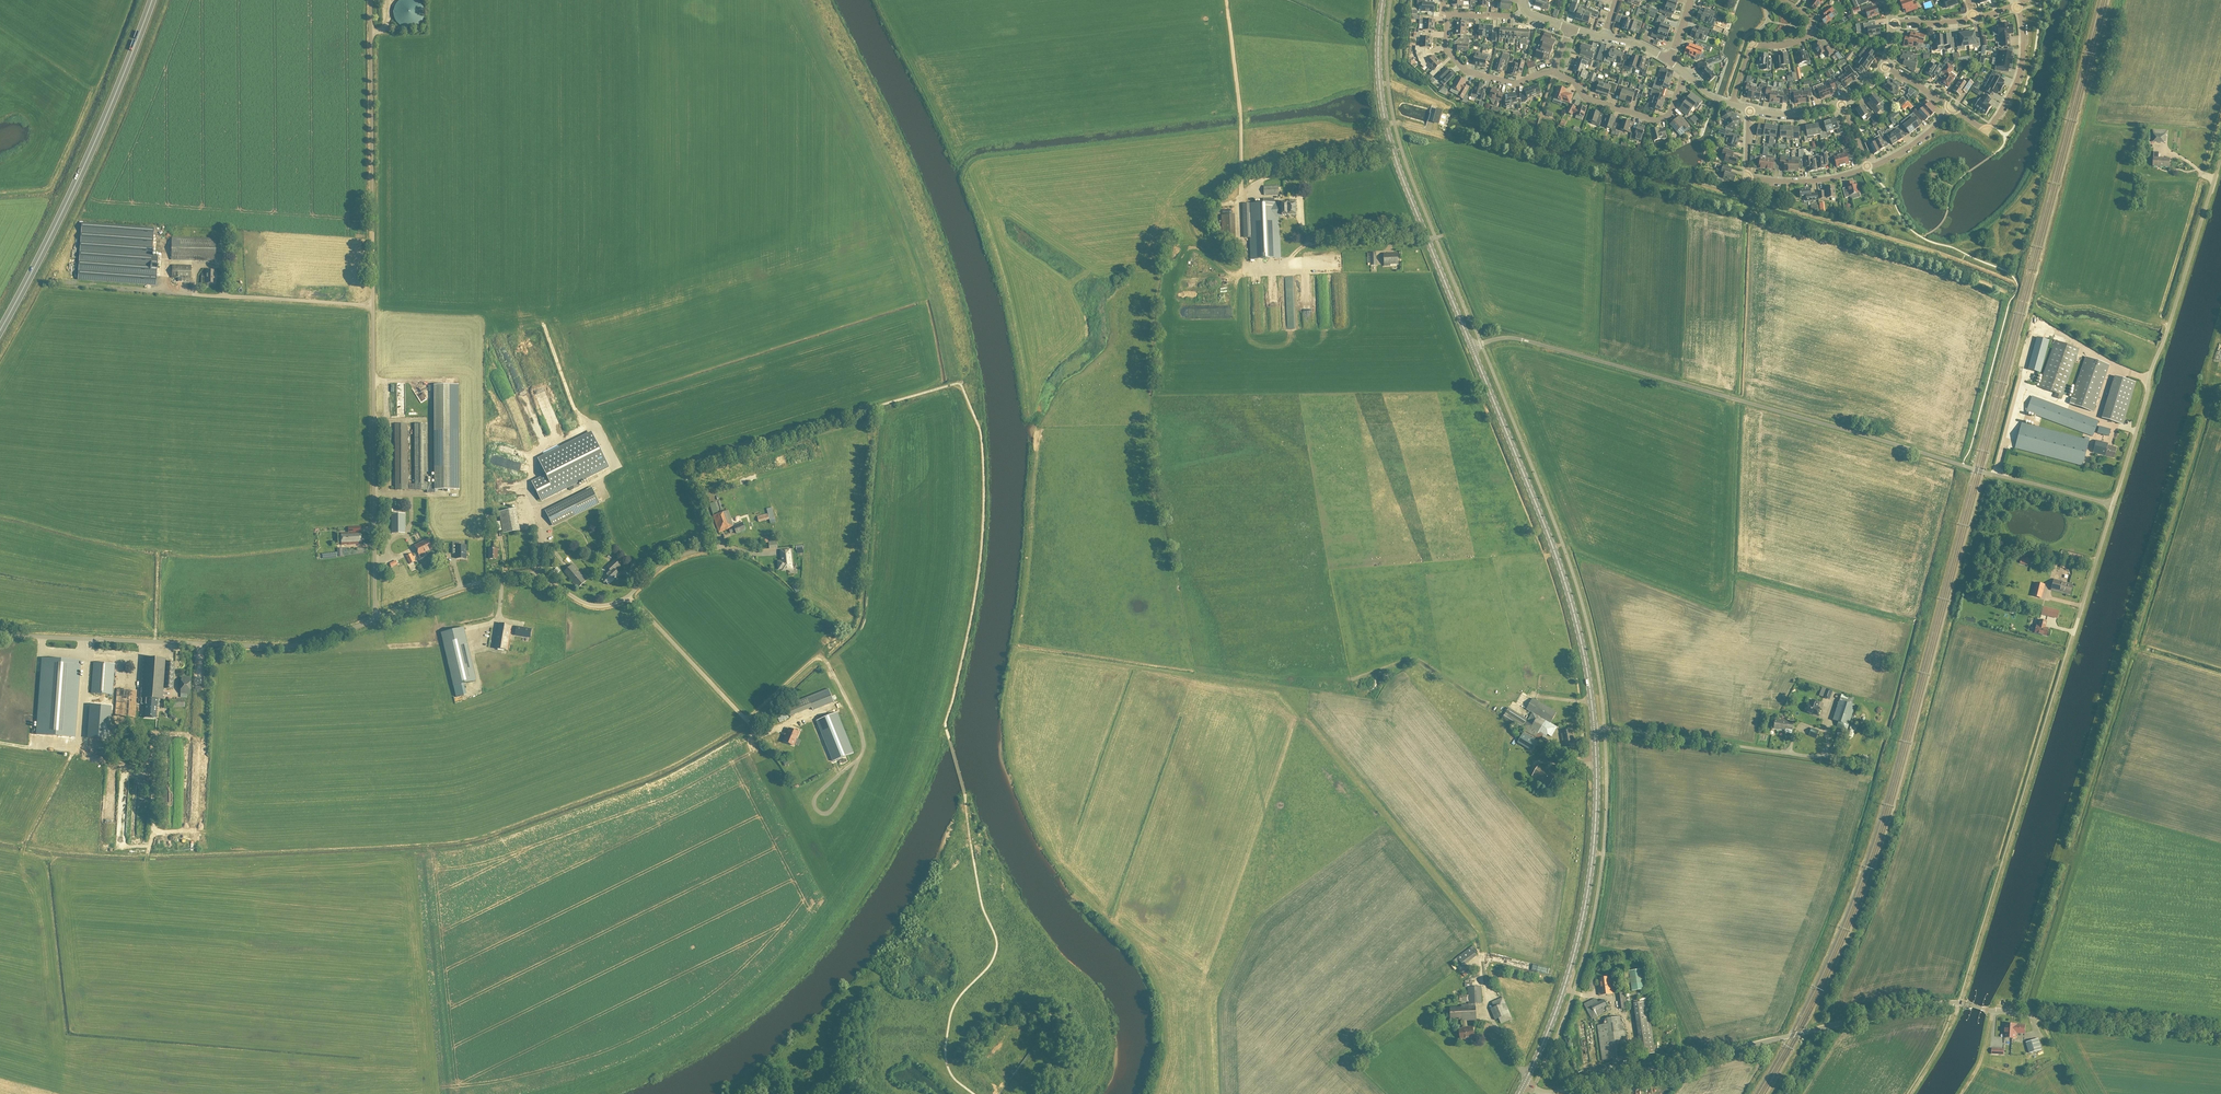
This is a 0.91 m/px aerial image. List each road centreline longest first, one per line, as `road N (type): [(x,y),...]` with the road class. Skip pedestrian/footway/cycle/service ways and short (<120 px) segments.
road 1 (unclassified): [(2113,506),(1522,341),(1471,348)]
road 2 (unclassified): [(375,620),(370,0)]
road 3 (unclassified): [(1523,1085),(1562,1091),(1892,1011),(1956,1004)]
road 4 (secondary): [(1594,728),(1560,565),(1471,348)]
road 5 (track): [(2074,635),(1960,1005)]
road 6 (unclassified): [(0,632),(287,647),(375,620)]
road 7 (secondary): [(1523,1085),(1584,914),(1596,811),(1594,728)]
road 8 (secondary): [(1471,348),(1386,125),(1378,63),(1382,0)]
road 9 (unclassified): [(2113,506),(2220,158)]
road 10 (trunk): [(0,330),(80,175),(152,0)]
road 11 (unclassified): [(375,620),(459,589),(533,574),(588,606),(628,596)]
road 12 (unclassified): [(1827,722),(1827,747),(1810,757),(1594,728)]
road 13 (track): [(1301,199),(1242,189),(1226,0)]
road 14 (track): [(840,645),(858,622),(877,407)]
road 15 (unclassified): [(2220,1034),(1982,1009)]
road 16 (unclassified): [(766,741),(628,596)]
road 17 (residential): [(1868,168),(1801,182),(1747,177),(1748,109)]
road 18 (residential): [(2016,6),(2025,48),(2009,96),(1987,131),(1952,110)]
road 19 (residential): [(1732,105),(1751,46),(1793,44),(1811,34),(1807,17),(1780,0)]
road 20 (residential): [(1687,76),(1659,120),(1589,98),(1554,73)]
road 21 (residential): [(1554,73),(1515,84),(1466,71),(1446,50),(1448,15)]
road 22 (unclassified): [(2074,635),(2113,506)]

